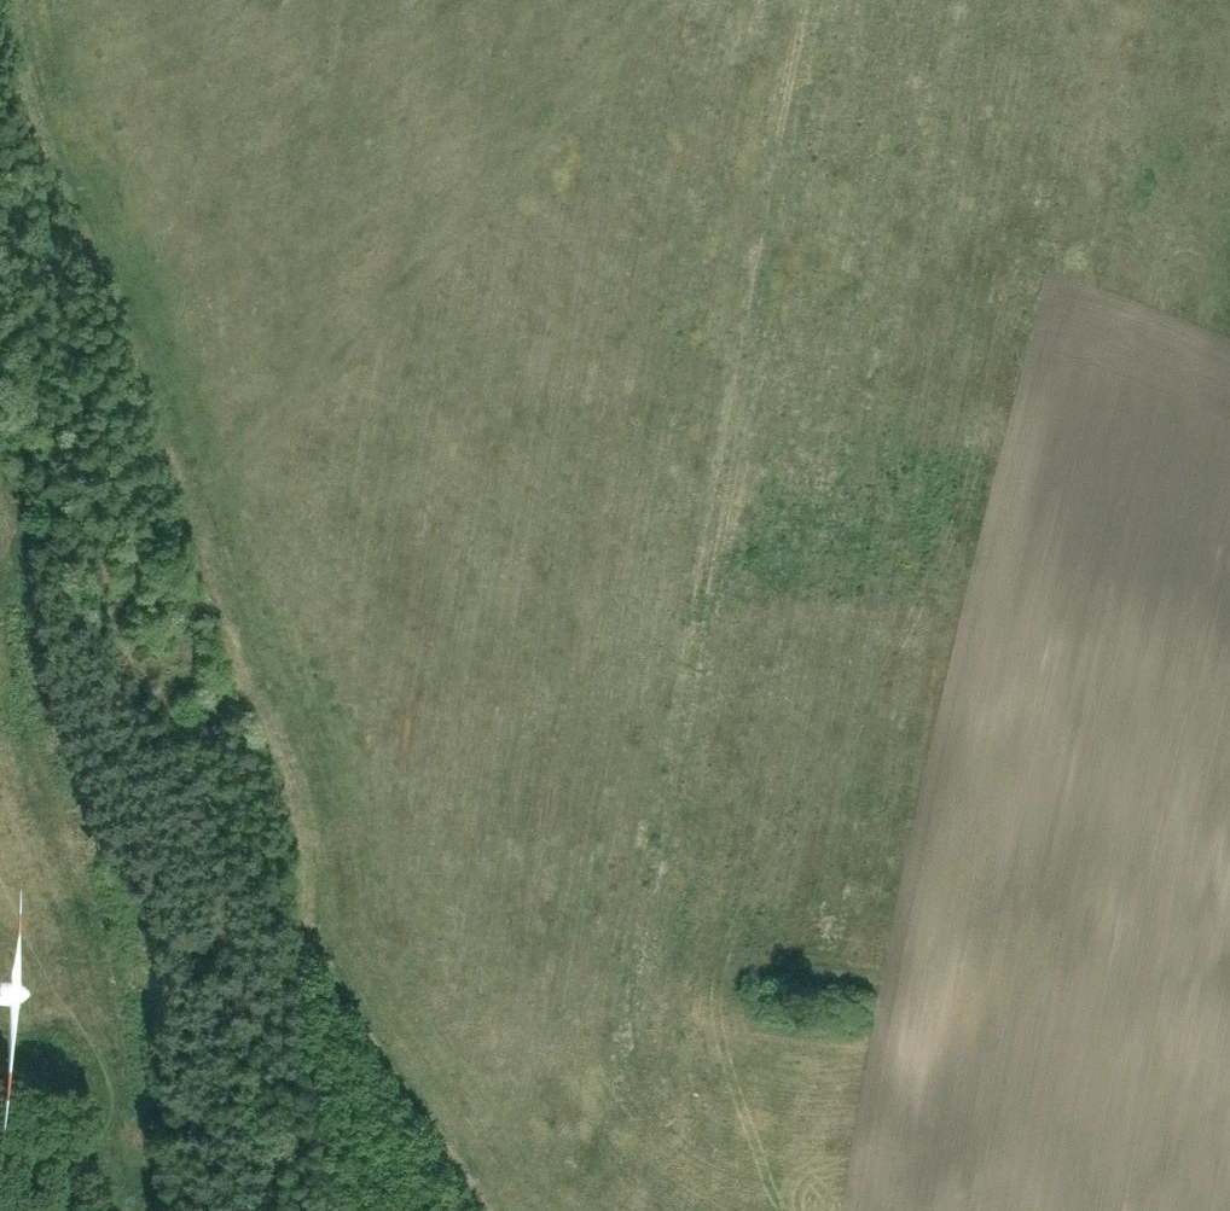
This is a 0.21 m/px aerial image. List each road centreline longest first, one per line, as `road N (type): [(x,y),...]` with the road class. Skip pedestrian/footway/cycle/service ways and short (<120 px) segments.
road 1 (track): [(0,960),(86,1020),(111,1066),(110,1105),(0,1139)]

